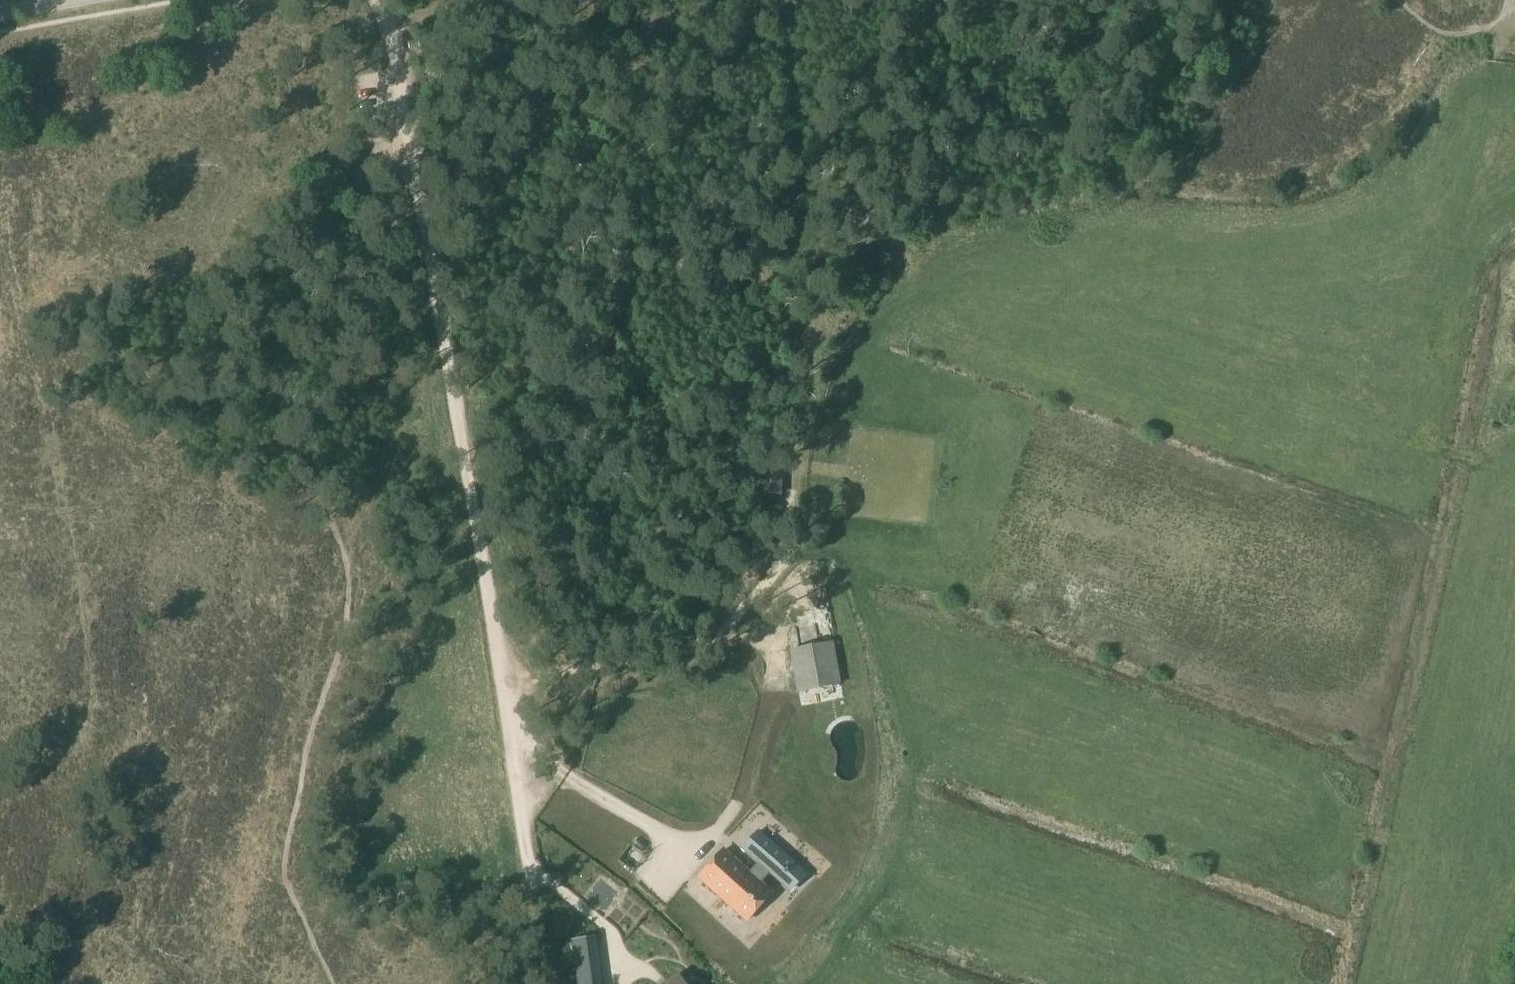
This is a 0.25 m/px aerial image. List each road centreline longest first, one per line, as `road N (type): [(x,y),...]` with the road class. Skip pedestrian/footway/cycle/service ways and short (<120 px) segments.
road 1 (track): [(419,198),(529,865),(551,883)]
road 2 (track): [(501,676),(614,664),(722,634),(794,537),(796,406)]
road 3 (track): [(391,35),(419,198)]

